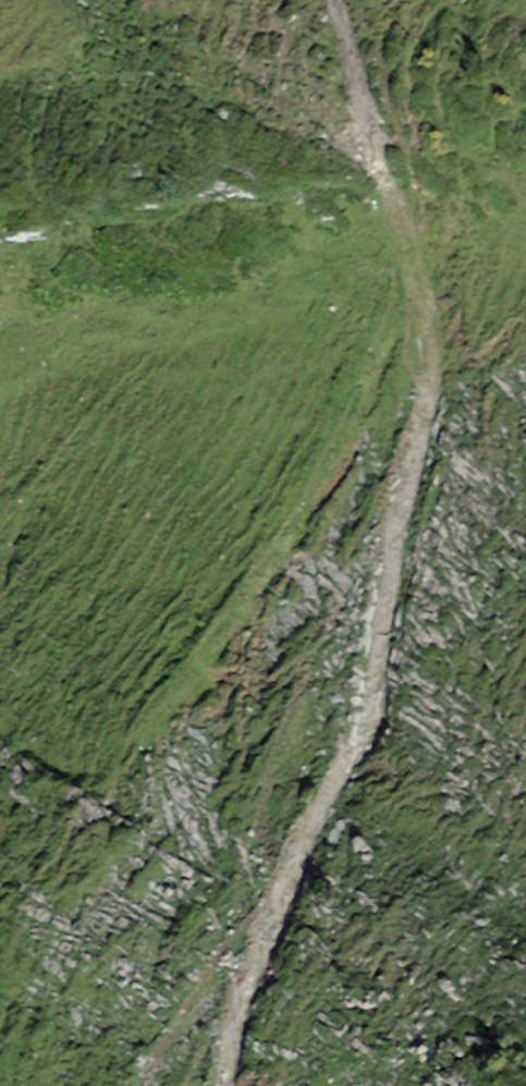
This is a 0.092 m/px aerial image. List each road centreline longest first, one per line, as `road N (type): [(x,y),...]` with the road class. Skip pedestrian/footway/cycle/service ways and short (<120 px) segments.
road 1 (track): [(223,1085),(242,987),(374,697),(383,589),(435,370),(420,284),(336,0)]
road 2 (track): [(420,284),(299,517),(145,736)]
road 3 (track): [(275,908),(221,959),(144,1085)]

